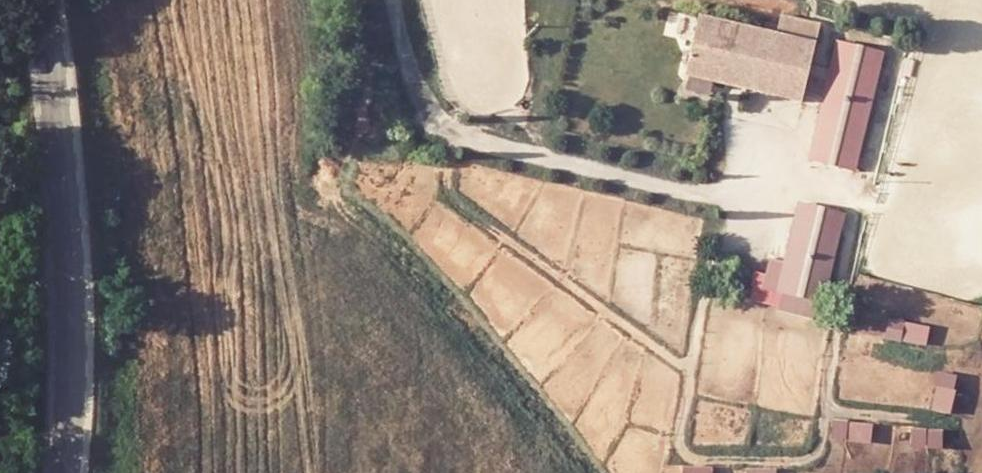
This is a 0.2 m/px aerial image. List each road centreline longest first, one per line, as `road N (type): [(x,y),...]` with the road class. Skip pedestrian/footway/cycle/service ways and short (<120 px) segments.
road 1 (tertiary): [(46,0),(71,293),(69,472)]
road 2 (track): [(352,0),(371,96),(360,132),(326,182)]

